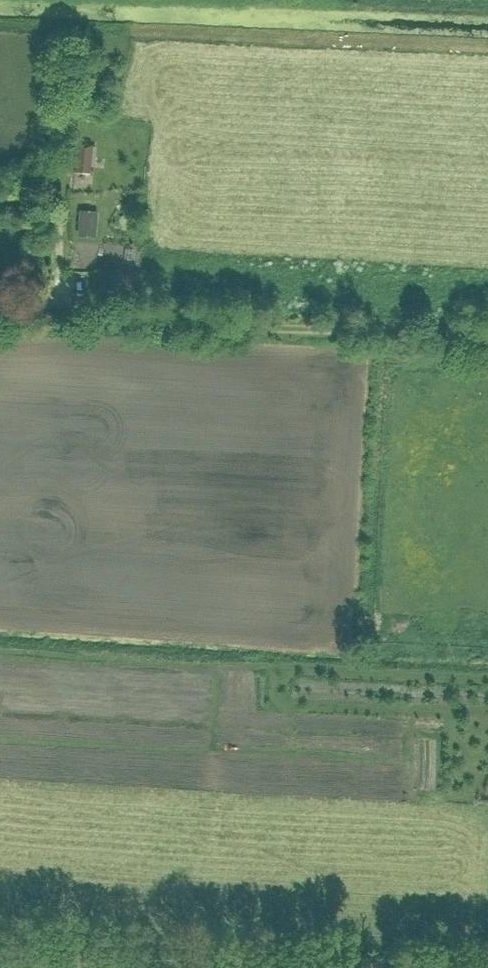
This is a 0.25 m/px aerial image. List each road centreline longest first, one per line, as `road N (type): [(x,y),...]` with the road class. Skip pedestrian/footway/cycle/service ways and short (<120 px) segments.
road 1 (track): [(487,336),(0,315)]
road 2 (unclassified): [(127,967),(0,962)]

